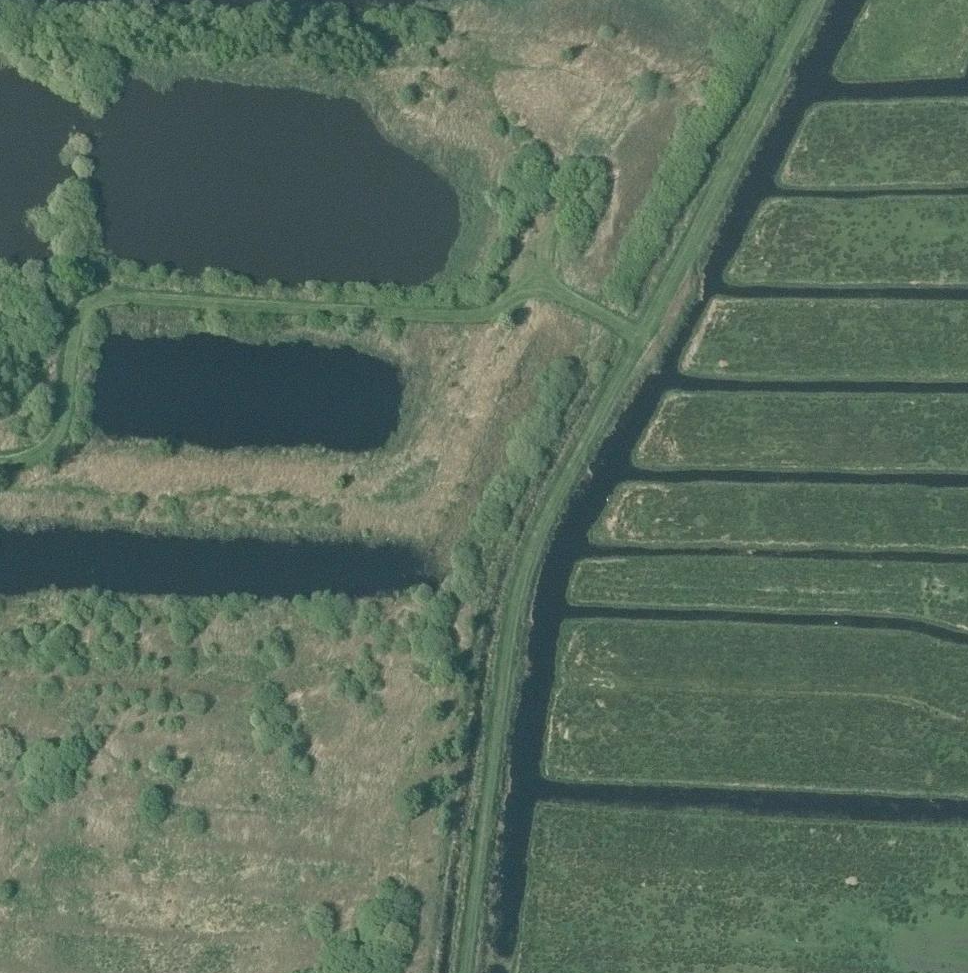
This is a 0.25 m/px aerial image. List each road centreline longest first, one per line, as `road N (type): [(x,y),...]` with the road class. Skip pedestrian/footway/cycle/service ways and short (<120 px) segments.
road 1 (track): [(0,450),(50,435),(59,406),(64,307),(85,290),(490,319),(533,270),(641,327)]
road 2 (track): [(641,327),(515,583),(466,972)]
road 3 (track): [(641,327),(812,0)]

